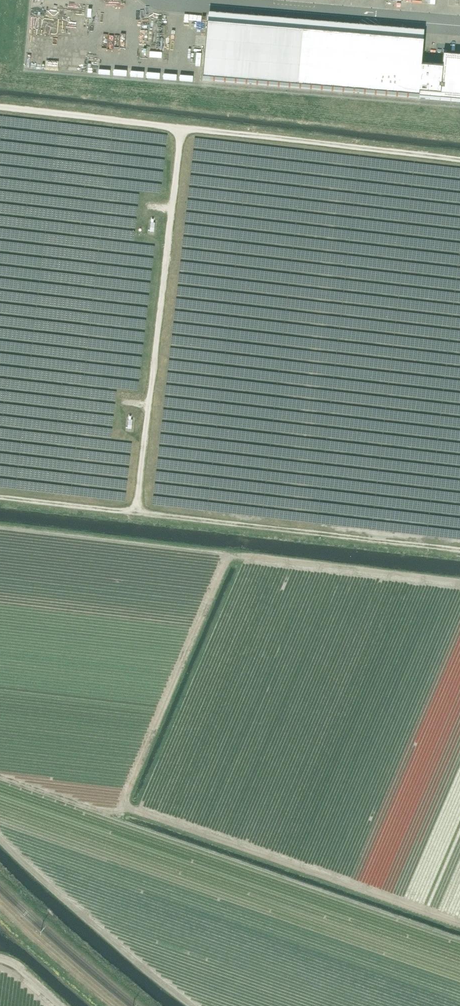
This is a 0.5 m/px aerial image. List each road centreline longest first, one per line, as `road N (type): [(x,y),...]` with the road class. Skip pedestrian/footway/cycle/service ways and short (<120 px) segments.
road 1 (track): [(0,902),(117,1005)]

